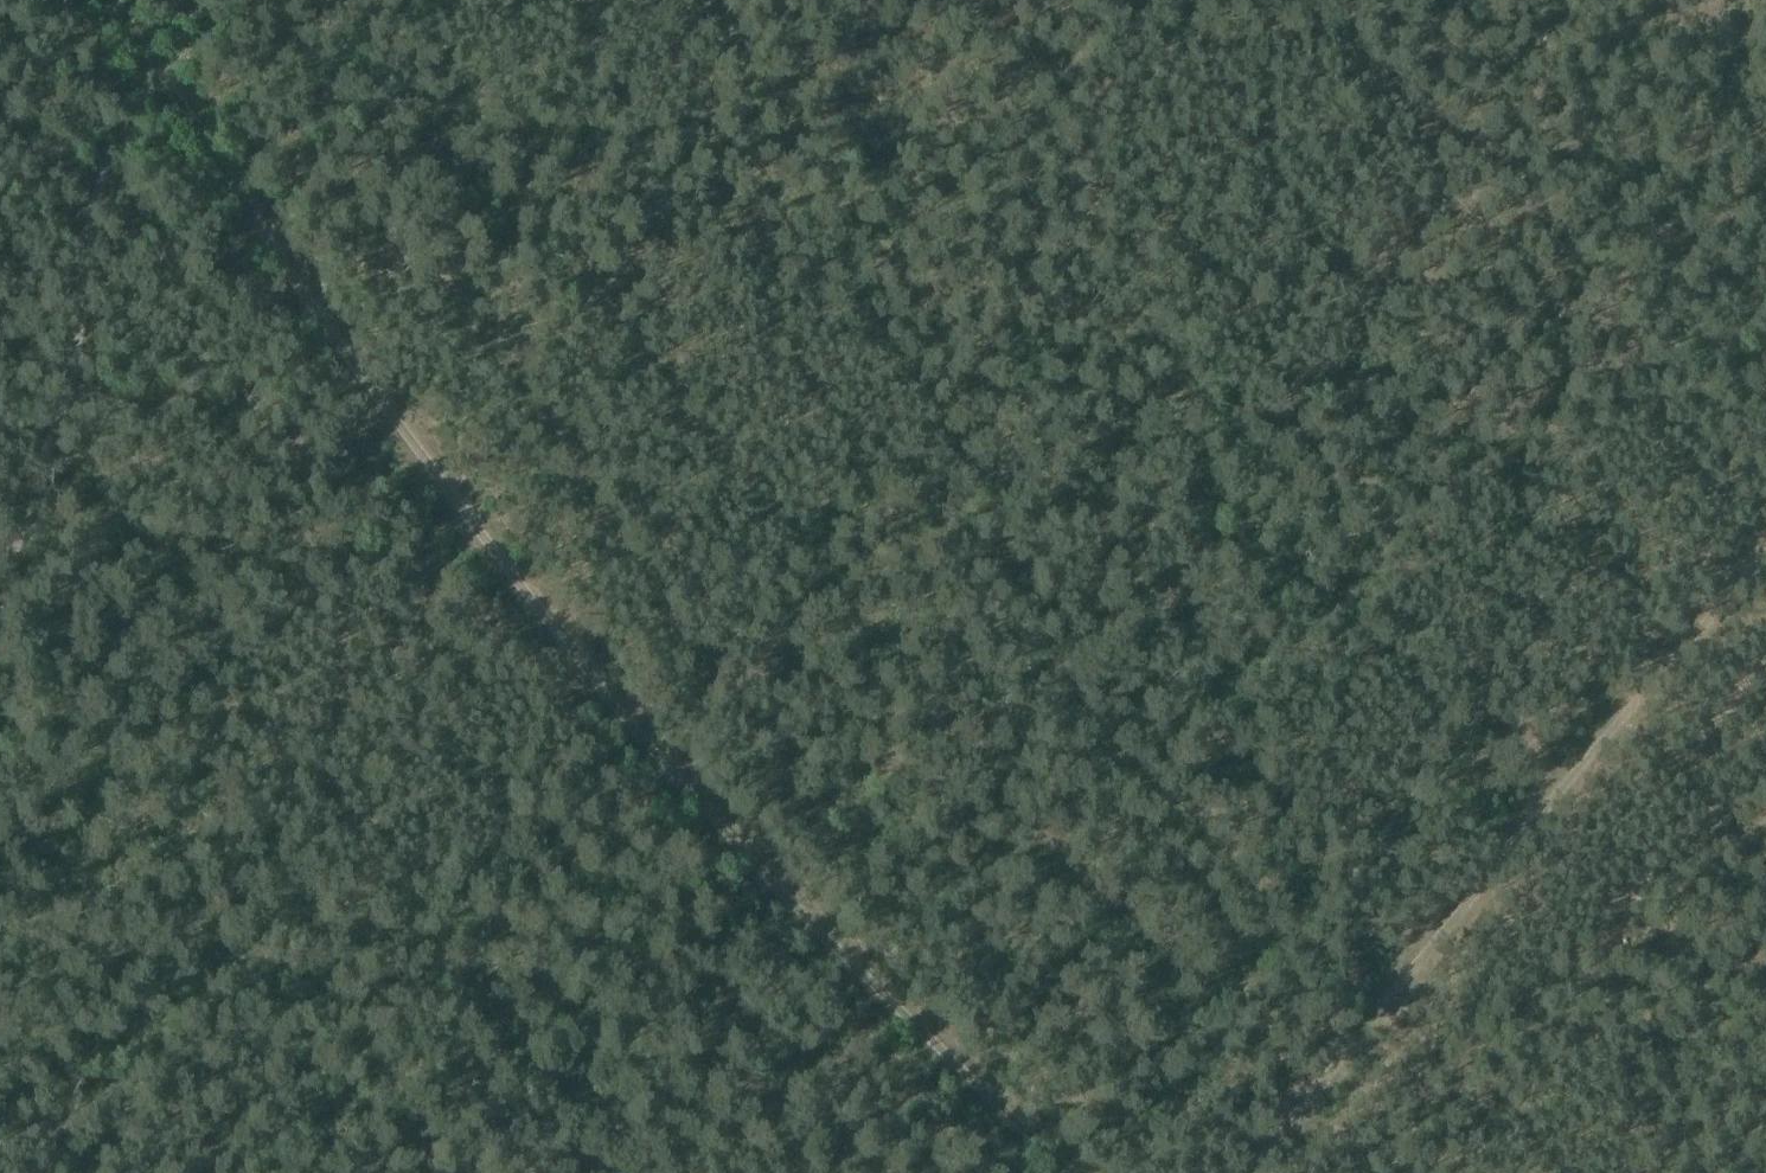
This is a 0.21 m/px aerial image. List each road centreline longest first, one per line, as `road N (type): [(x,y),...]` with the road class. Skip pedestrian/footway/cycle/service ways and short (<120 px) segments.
road 1 (track): [(116,0),(476,532),(603,694),(796,915),(1088,1172)]
road 2 (track): [(1247,1172),(1765,549)]

